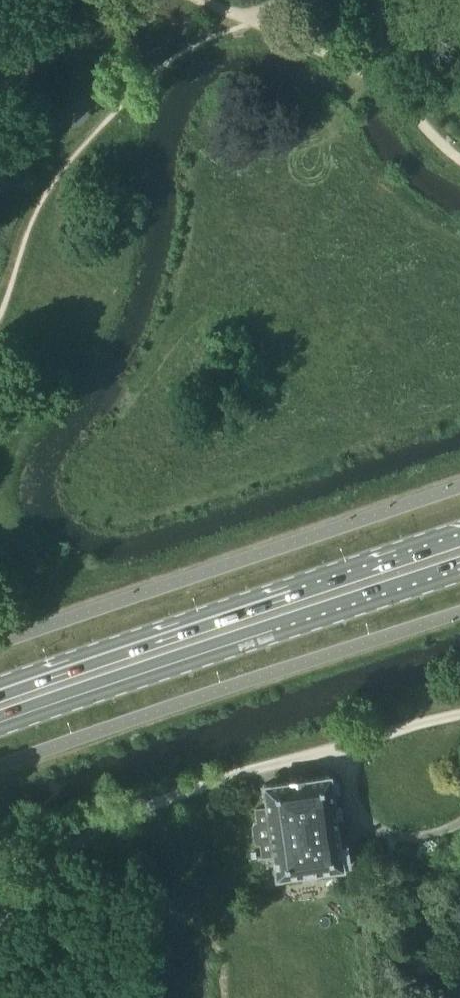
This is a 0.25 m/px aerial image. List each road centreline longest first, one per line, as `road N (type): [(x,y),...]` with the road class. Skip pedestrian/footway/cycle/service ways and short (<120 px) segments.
road 1 (track): [(459,722),(237,783),(122,830),(46,871),(0,908)]
road 2 (primary): [(459,534),(0,690)]
road 3 (primary): [(0,724),(459,570)]
road 4 (track): [(352,752),(364,829),(402,848),(444,846),(459,832)]

